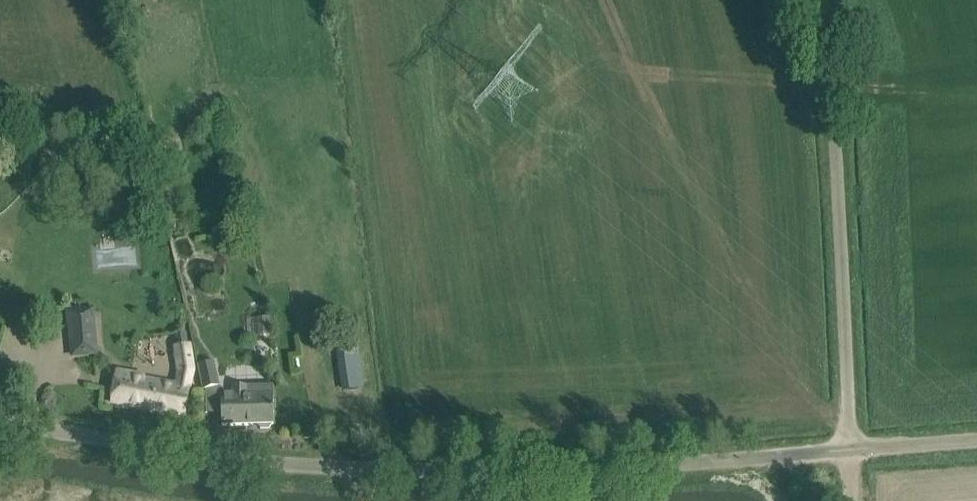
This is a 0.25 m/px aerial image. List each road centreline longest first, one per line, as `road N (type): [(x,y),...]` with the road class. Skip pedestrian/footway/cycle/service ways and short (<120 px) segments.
road 1 (unclassified): [(850,450),(559,471),(417,470),(224,457),(0,421)]
road 2 (unclassified): [(850,450),(833,80),(810,0)]
road 3 (unclassified): [(850,450),(976,440)]

